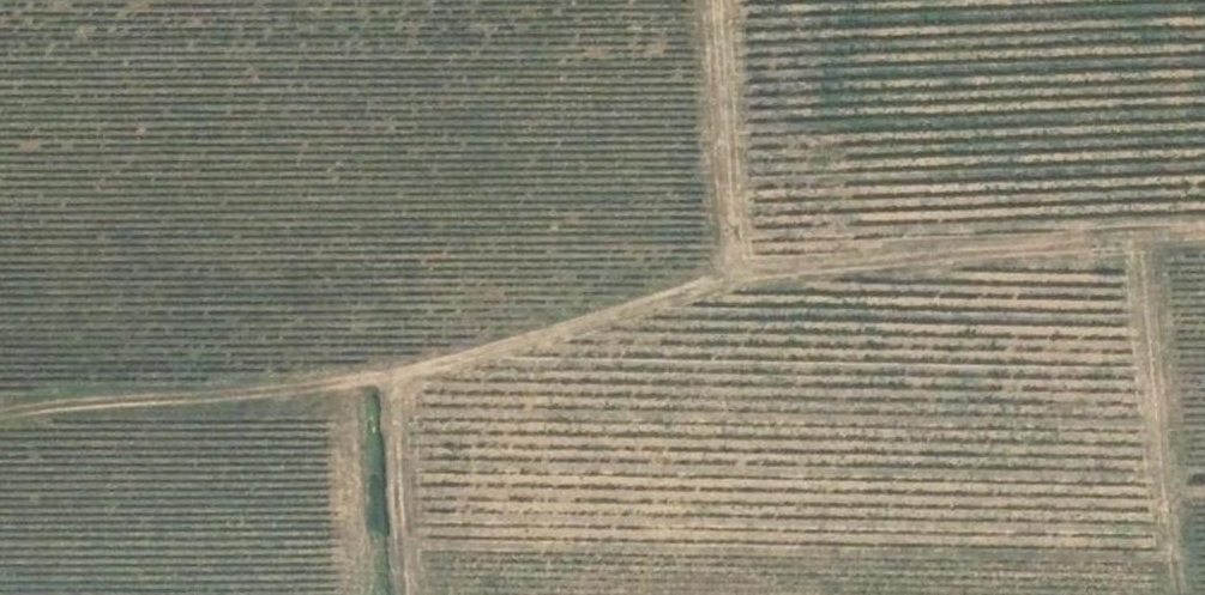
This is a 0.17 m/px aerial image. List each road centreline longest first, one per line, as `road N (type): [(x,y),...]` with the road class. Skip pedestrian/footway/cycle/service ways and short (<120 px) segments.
road 1 (track): [(713,0),(720,258),(713,279),(391,376),(0,415)]
road 2 (track): [(713,279),(1204,235)]
road 3 (track): [(408,594),(391,376)]

